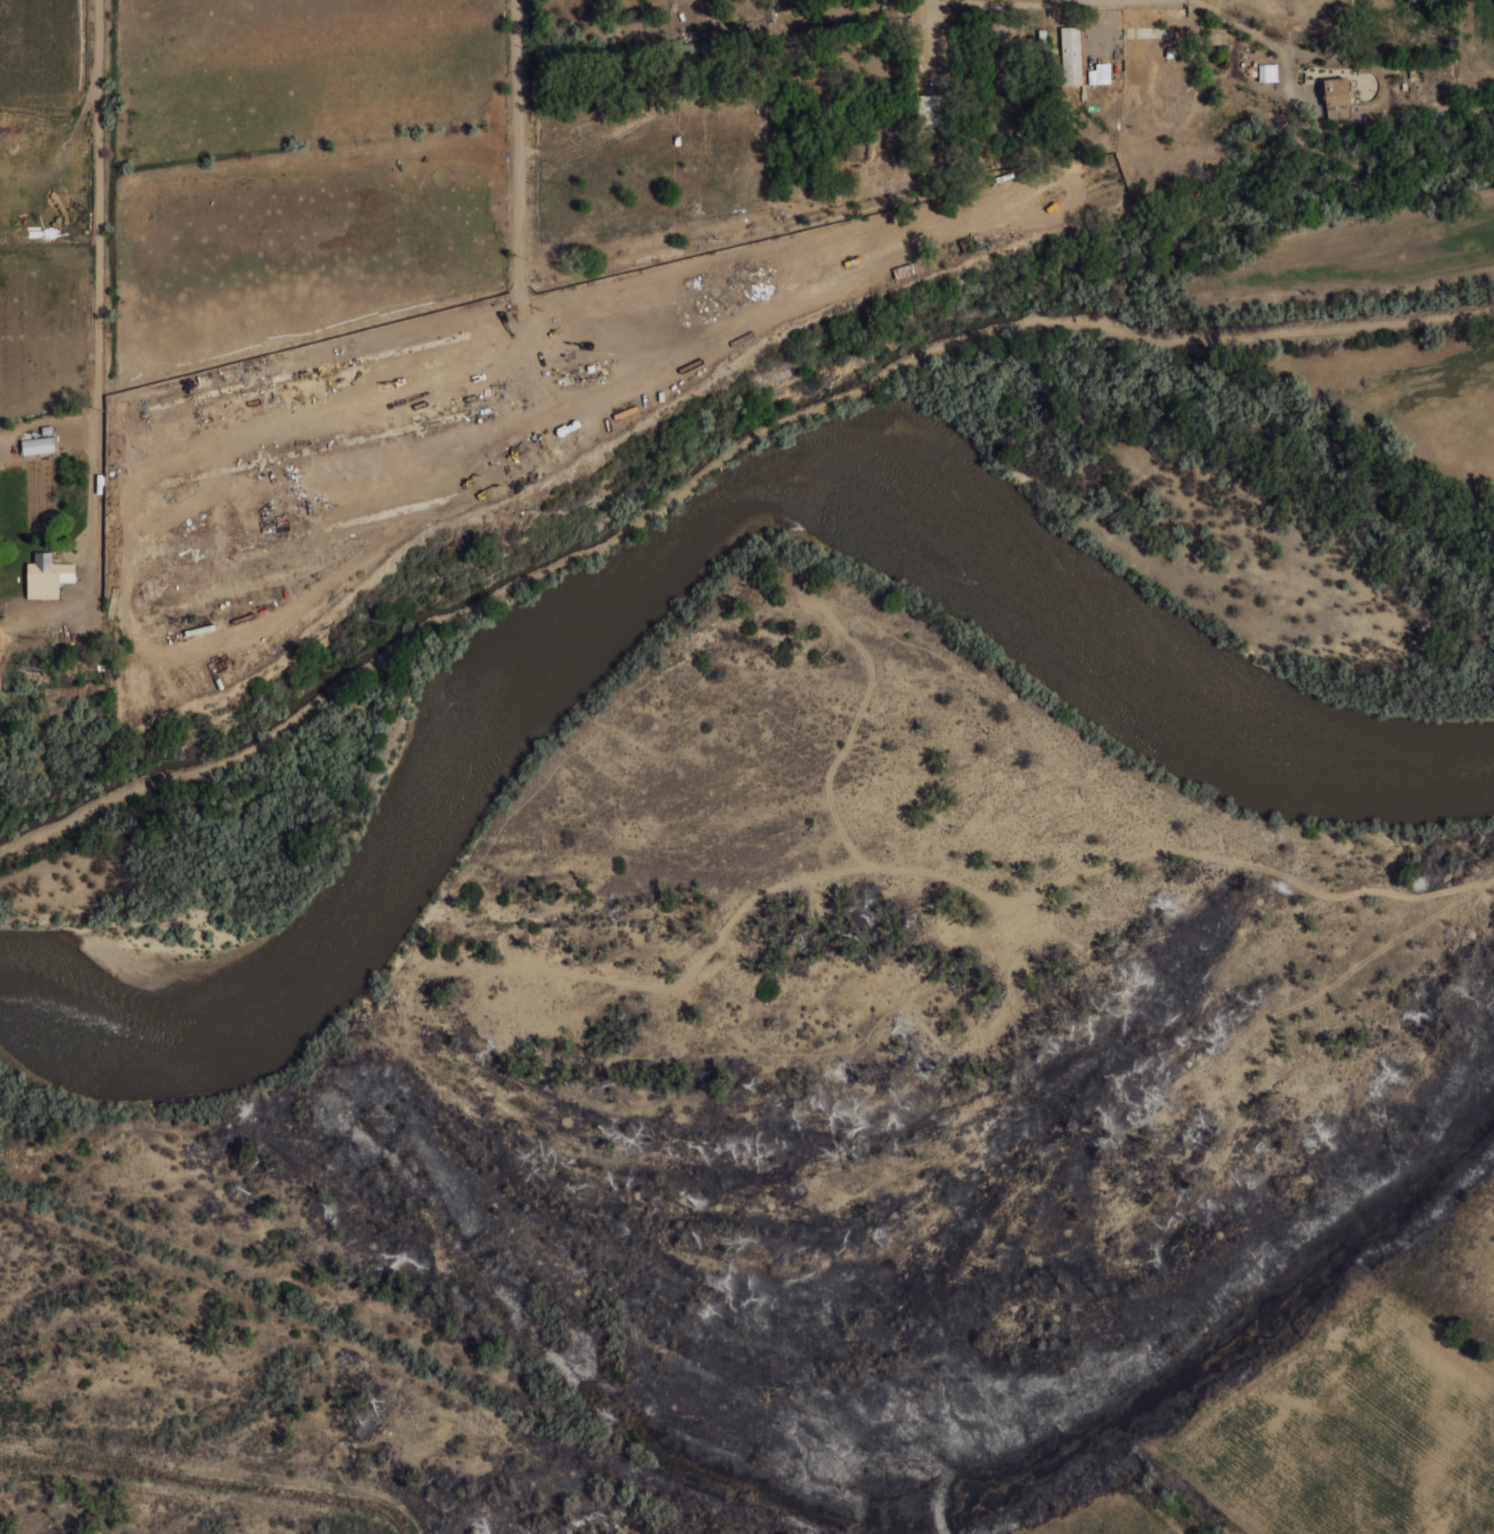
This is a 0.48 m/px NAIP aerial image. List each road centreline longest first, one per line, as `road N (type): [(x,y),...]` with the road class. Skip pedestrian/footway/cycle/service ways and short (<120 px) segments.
road 1 (residential): [(772,263),(471,260),(104,363)]
road 2 (residential): [(477,0),(471,260)]

